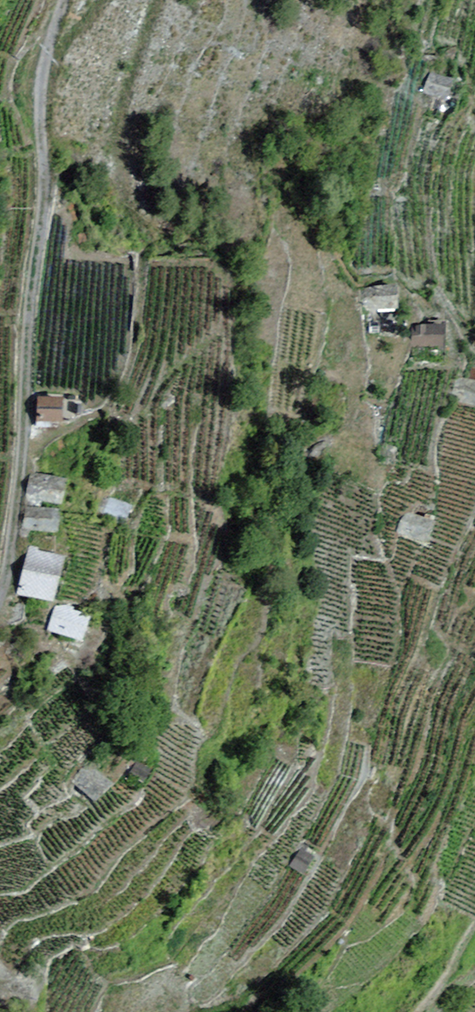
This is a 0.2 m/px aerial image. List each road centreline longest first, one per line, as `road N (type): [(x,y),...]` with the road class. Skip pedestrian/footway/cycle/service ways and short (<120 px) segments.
road 1 (track): [(0,575),(11,544),(38,212),(39,72),(65,0)]

